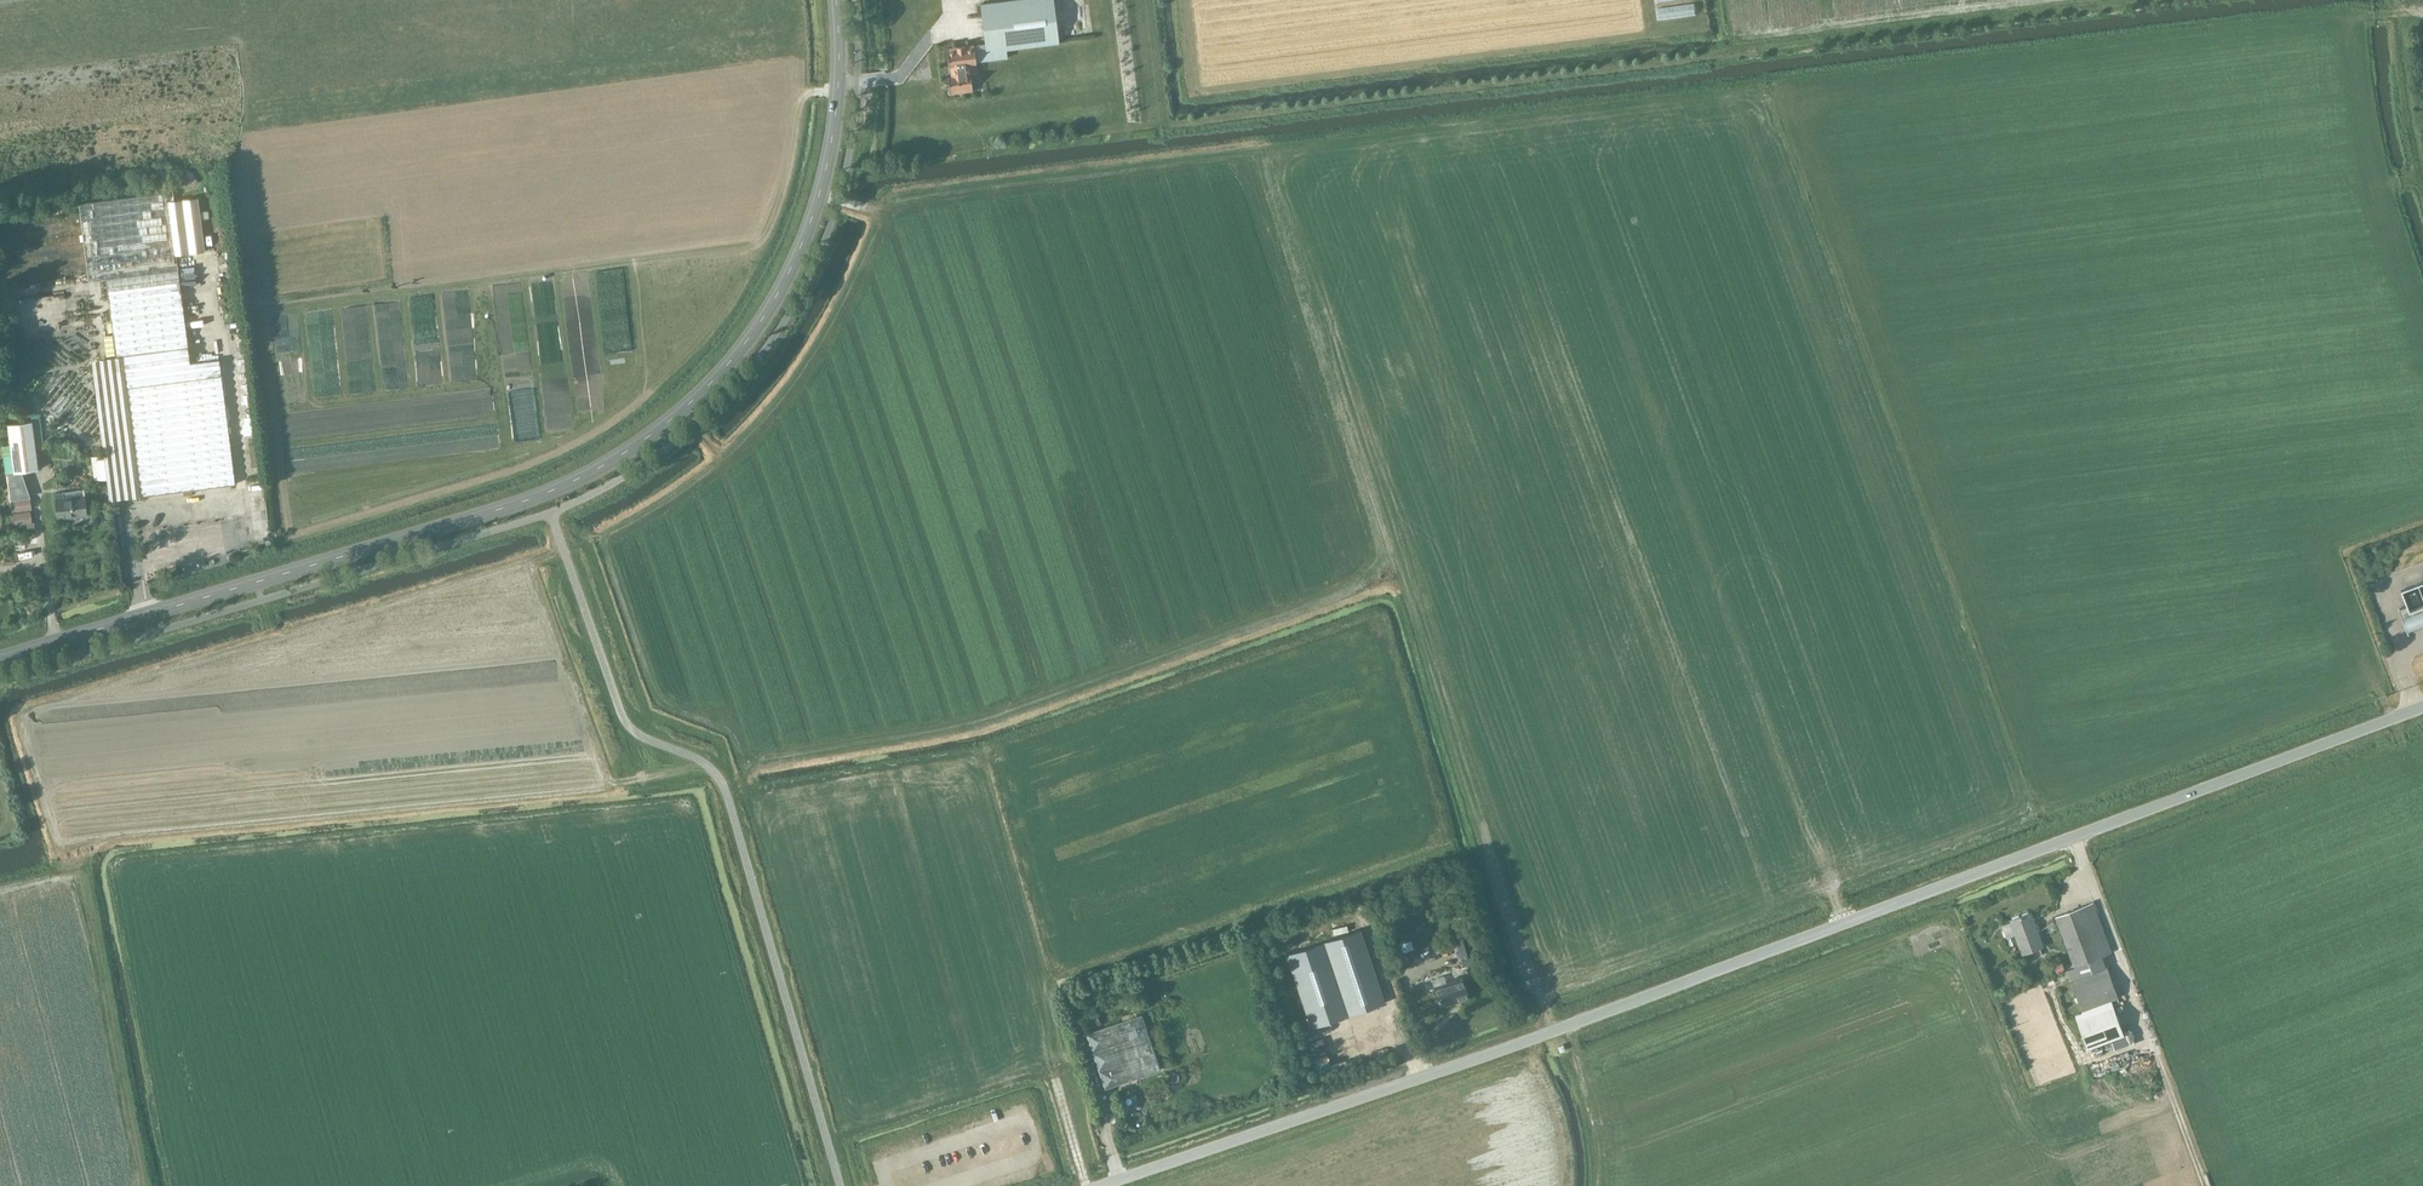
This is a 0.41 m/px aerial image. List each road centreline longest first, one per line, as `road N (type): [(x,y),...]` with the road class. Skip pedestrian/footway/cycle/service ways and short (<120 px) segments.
road 1 (unclassified): [(1105,1185),(1592,1017),(2422,705)]
road 2 (tertiary): [(0,660),(512,507),(650,437),(726,369),(797,257),(832,141),(836,0)]

